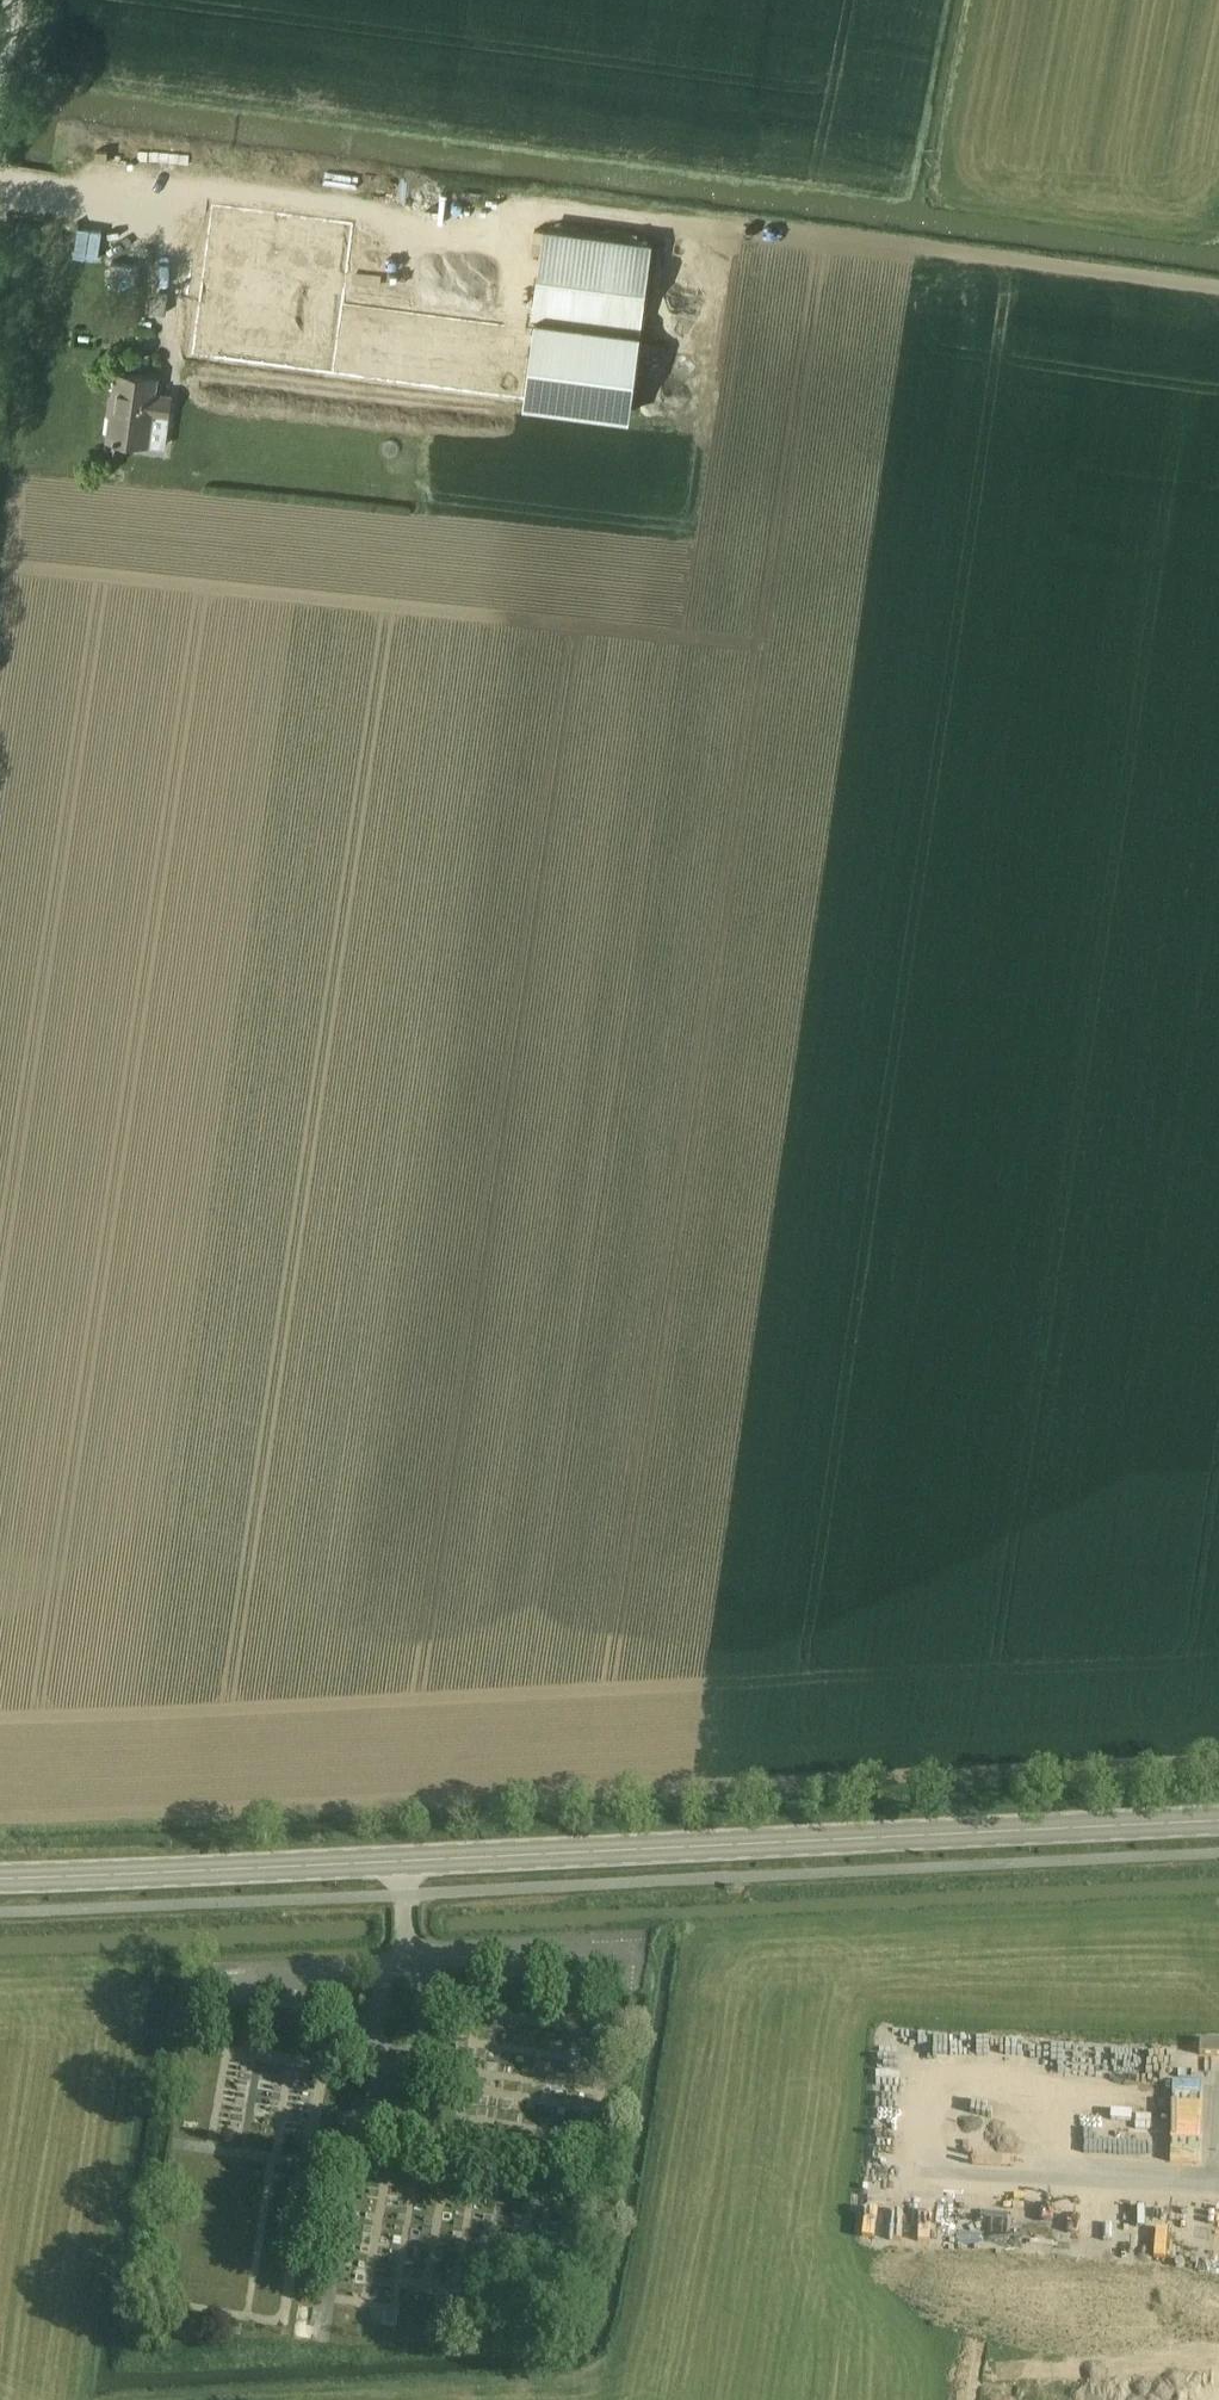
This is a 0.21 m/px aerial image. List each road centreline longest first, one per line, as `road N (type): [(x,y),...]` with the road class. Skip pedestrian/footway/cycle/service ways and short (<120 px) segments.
road 1 (secondary): [(0,1877),(1218,1822)]

